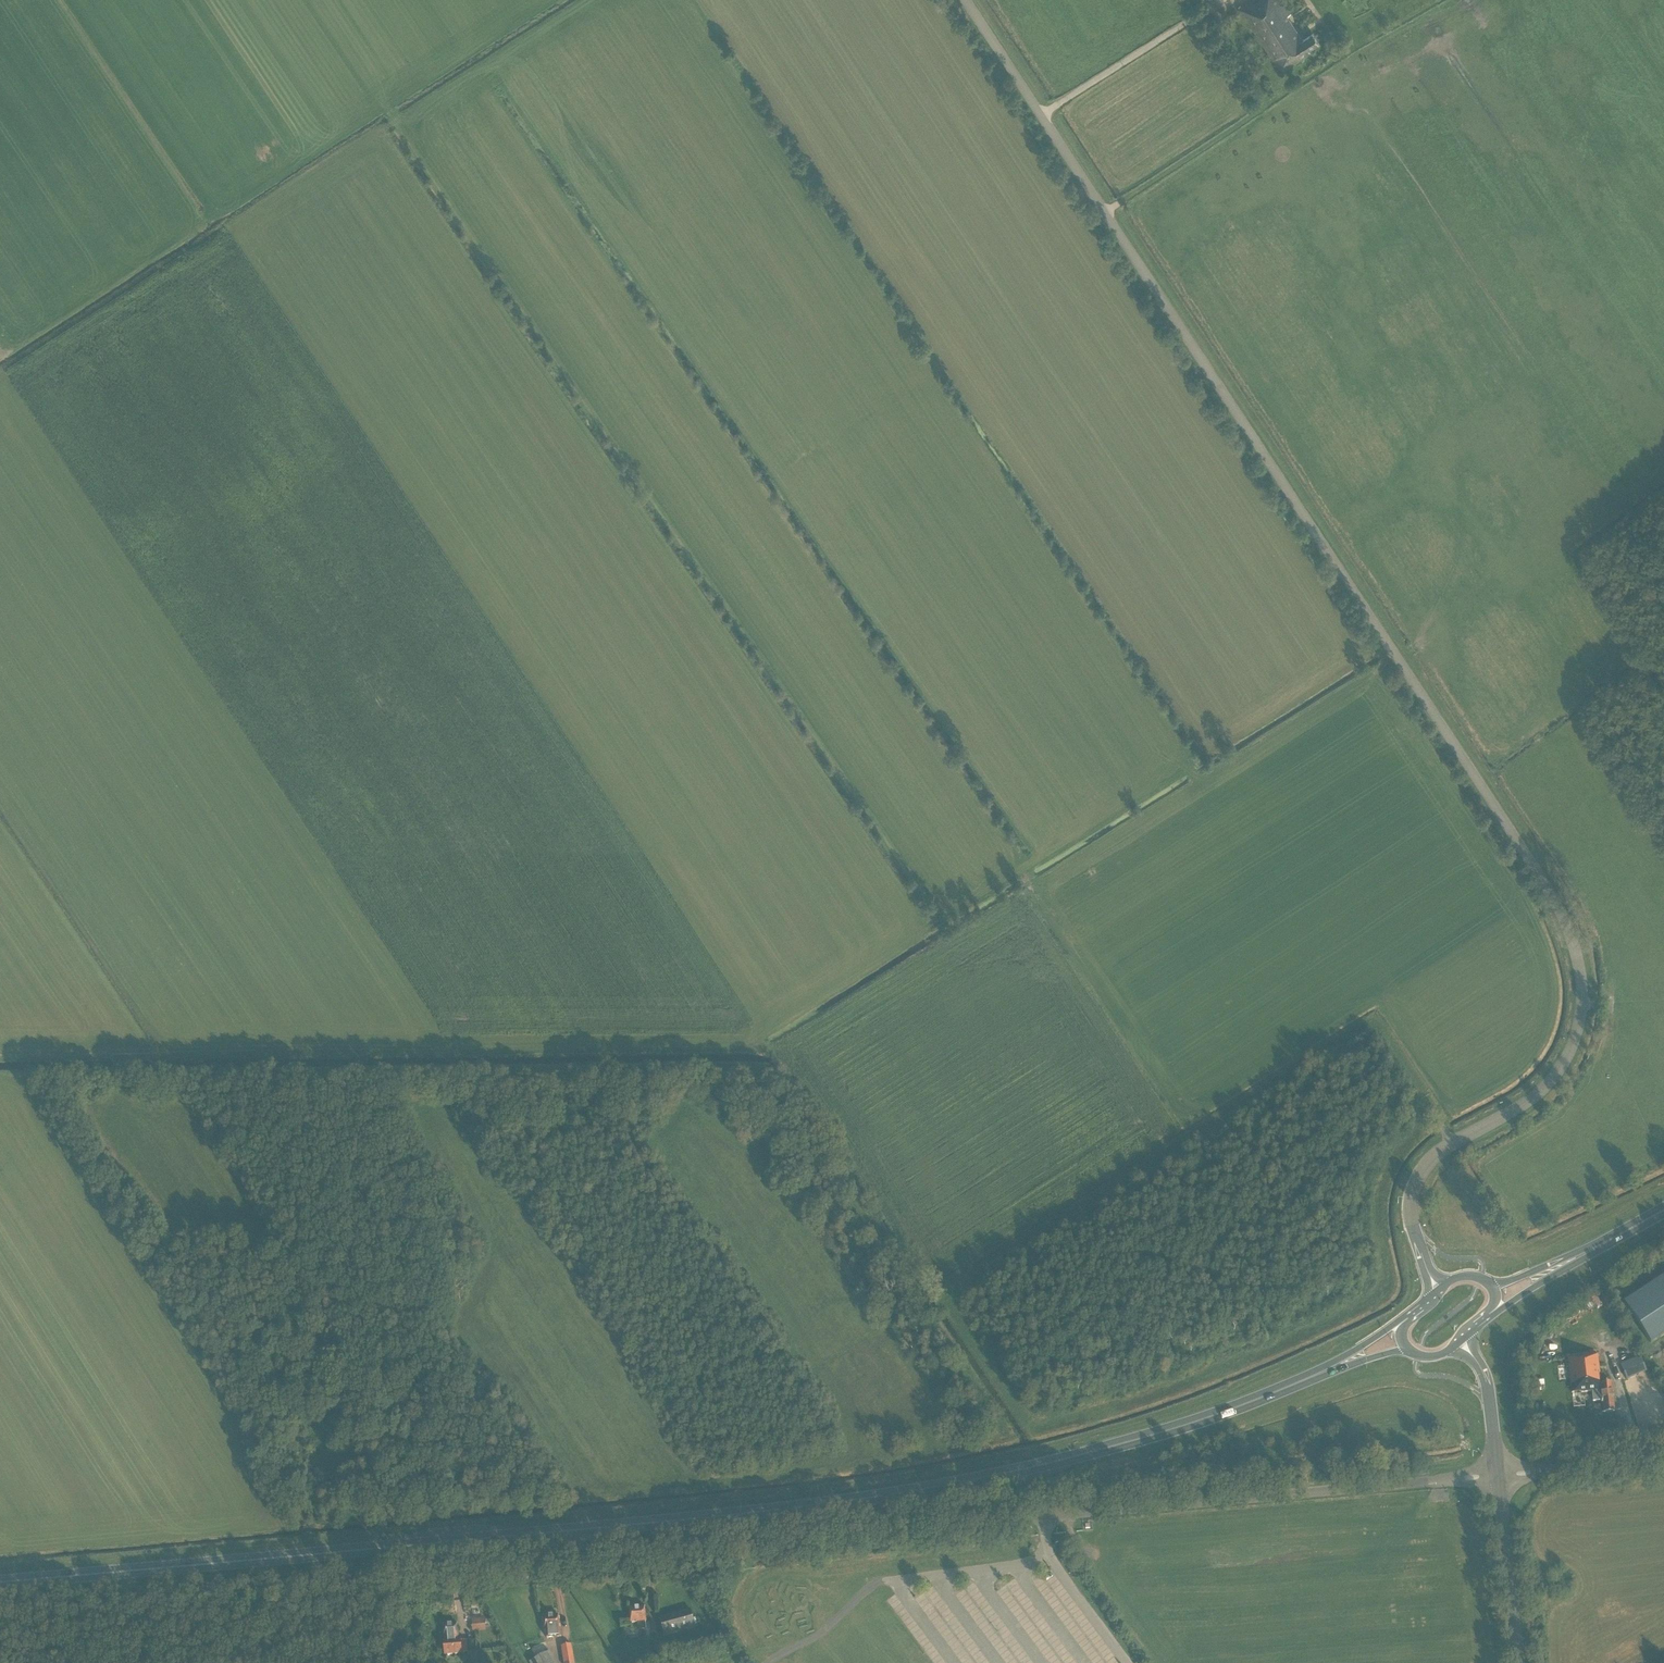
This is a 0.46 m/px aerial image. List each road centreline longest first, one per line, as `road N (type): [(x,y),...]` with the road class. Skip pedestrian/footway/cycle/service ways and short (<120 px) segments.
road 1 (tertiary): [(1427,1268),(1411,1216),(1419,1176),(1438,1153),(1549,1085),(1577,1032),(1580,955),(1550,890),(966,0)]
road 2 (unclassified): [(0,1609),(1498,1475)]
road 3 (trunk): [(0,1583),(873,1497),(1104,1449),(1326,1371)]
road 4 (tertiary): [(1520,1662),(1498,1475)]
road 5 (unclassified): [(1498,1475),(1663,1460)]

